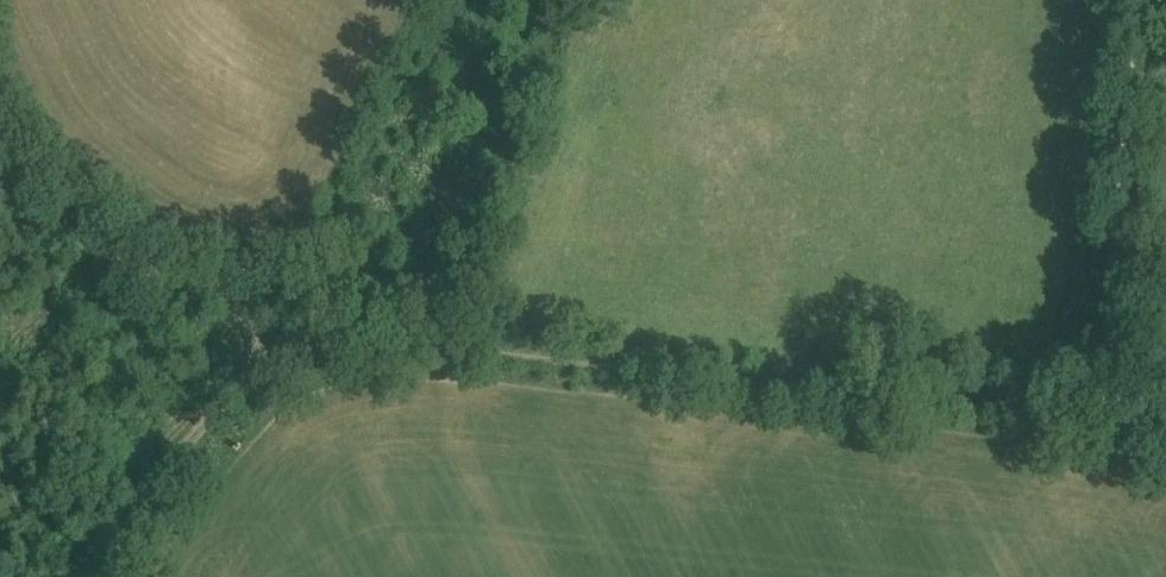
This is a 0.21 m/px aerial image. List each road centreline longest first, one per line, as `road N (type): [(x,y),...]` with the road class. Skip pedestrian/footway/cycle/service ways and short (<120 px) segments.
road 1 (track): [(1100,416),(255,322)]
road 2 (track): [(1100,416),(1136,72),(1155,0)]
road 3 (track): [(255,322),(138,270),(29,188),(0,143)]
road 4 (track): [(112,576),(255,322)]

